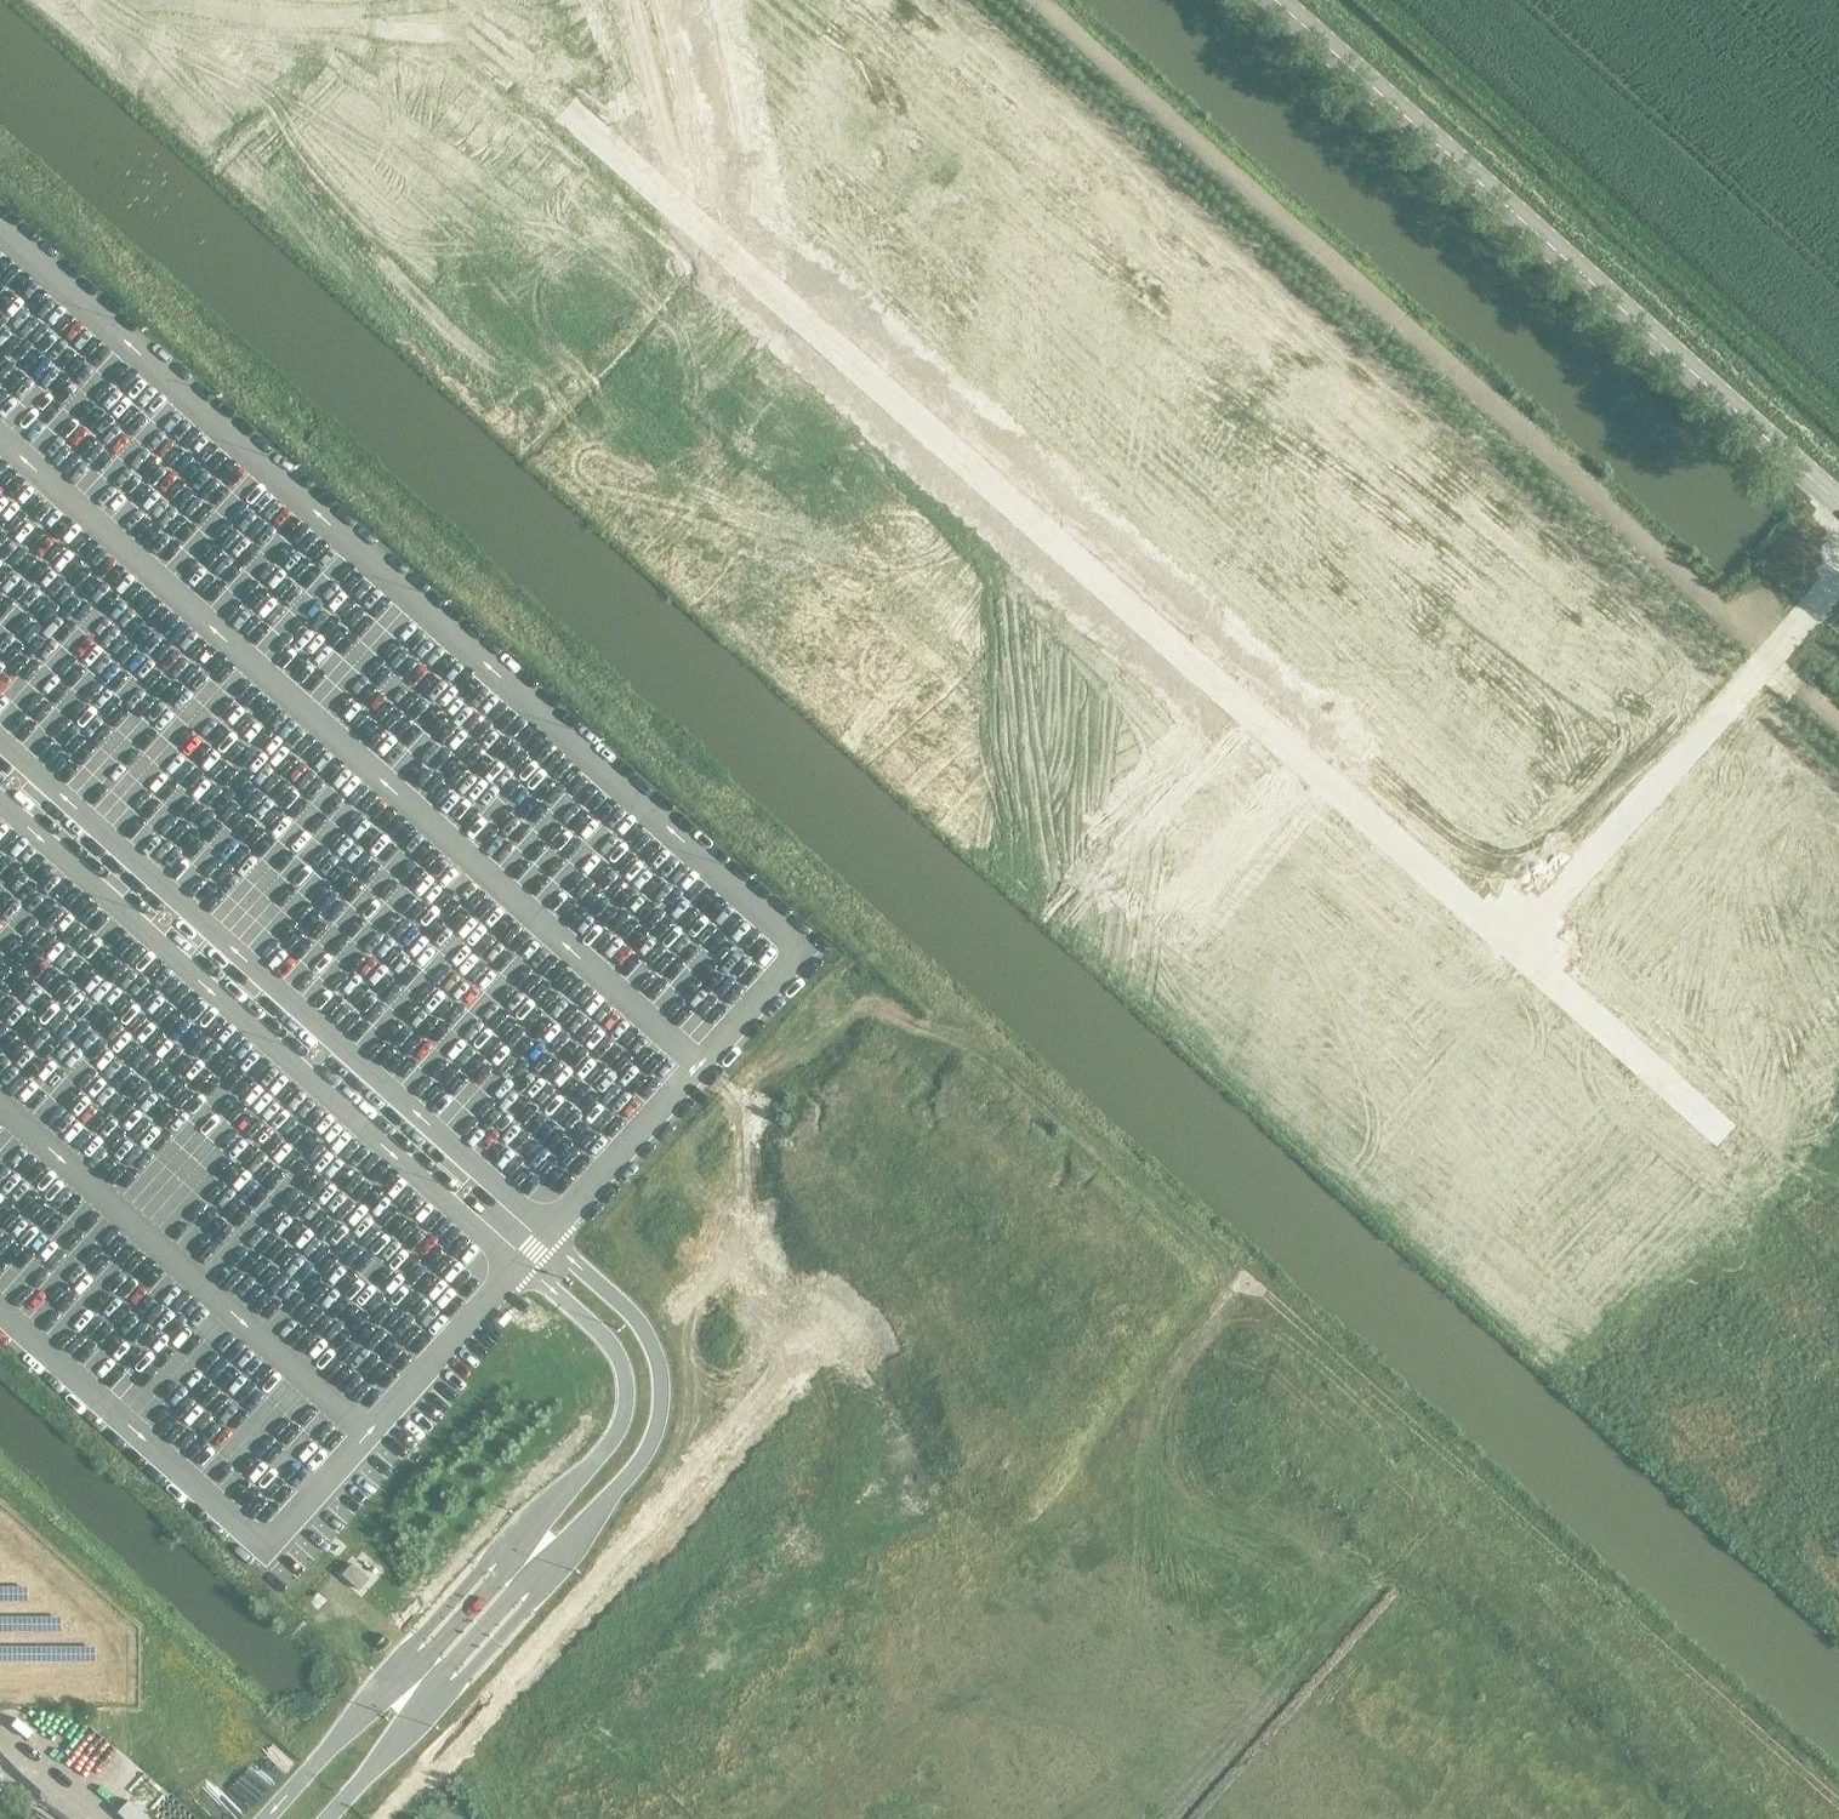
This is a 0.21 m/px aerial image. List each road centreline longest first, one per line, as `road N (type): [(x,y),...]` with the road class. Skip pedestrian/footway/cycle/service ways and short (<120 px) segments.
road 1 (tertiary): [(1838,501),(1276,0)]
road 2 (unclassified): [(516,1546),(268,1818)]
road 3 (unclassified): [(328,1818),(557,1563)]

